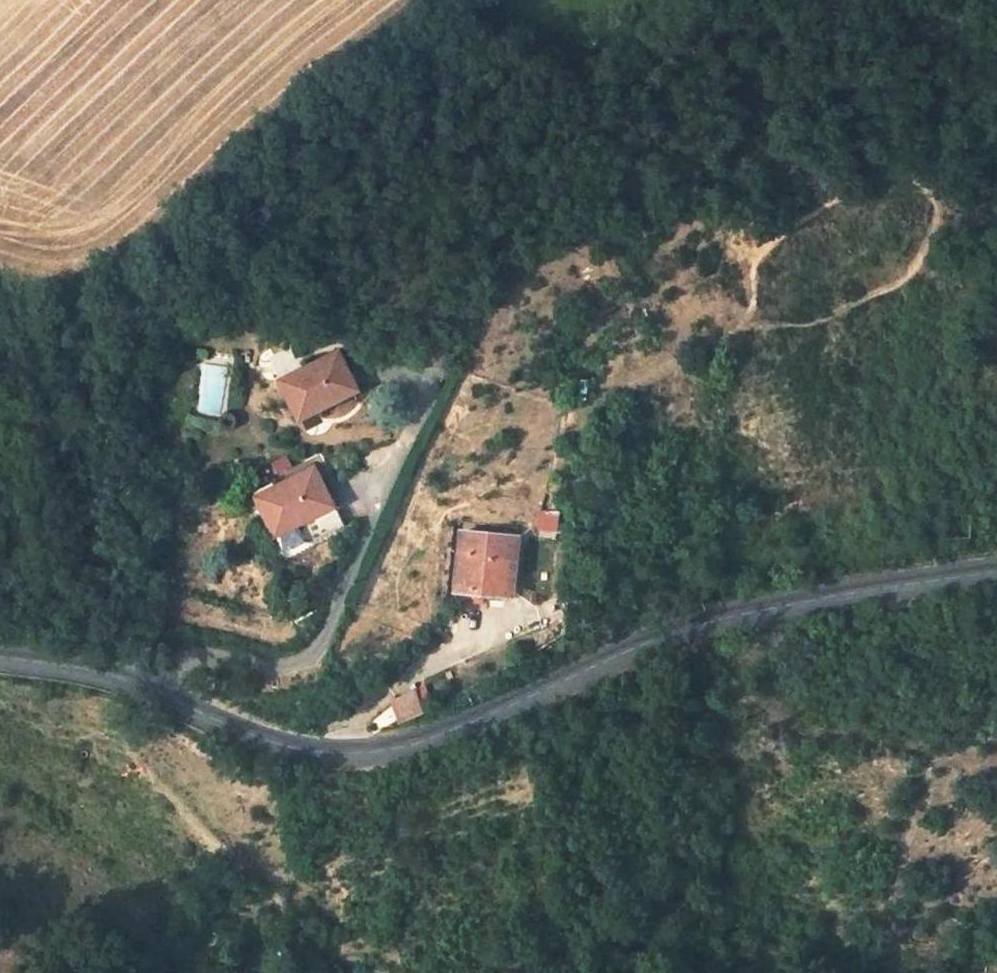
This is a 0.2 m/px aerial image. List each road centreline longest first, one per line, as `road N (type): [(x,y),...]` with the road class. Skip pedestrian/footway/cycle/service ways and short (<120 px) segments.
road 1 (unclassified): [(996,572),(753,610),(428,740),(371,754),(308,753),(94,677),(0,668)]

